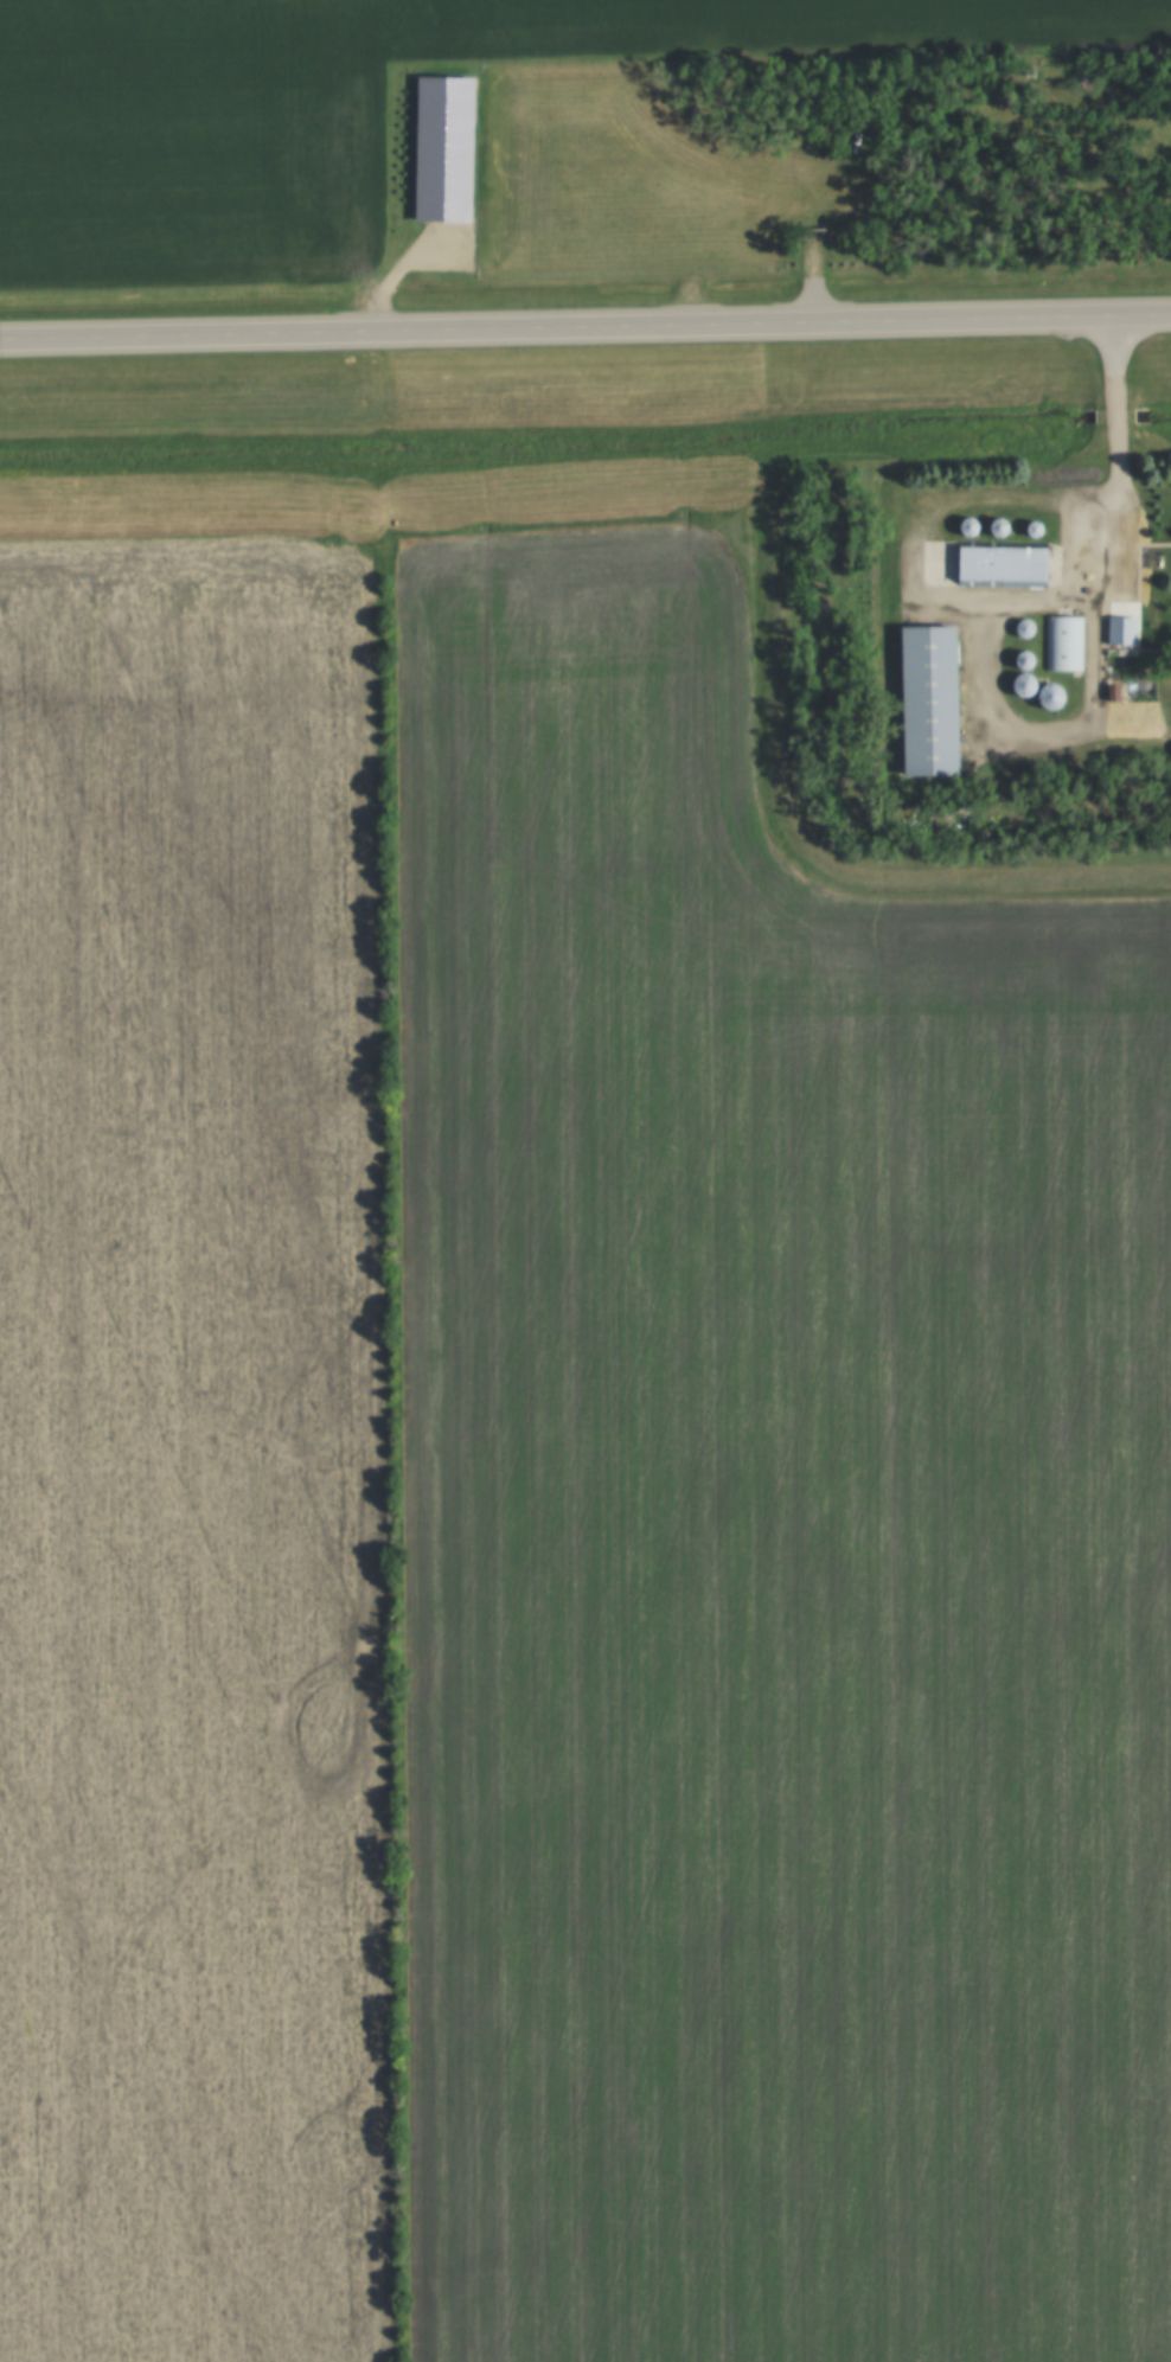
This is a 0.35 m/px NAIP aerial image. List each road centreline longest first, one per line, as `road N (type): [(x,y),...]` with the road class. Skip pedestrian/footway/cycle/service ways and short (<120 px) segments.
road 1 (tertiary): [(1170,315),(0,342)]

